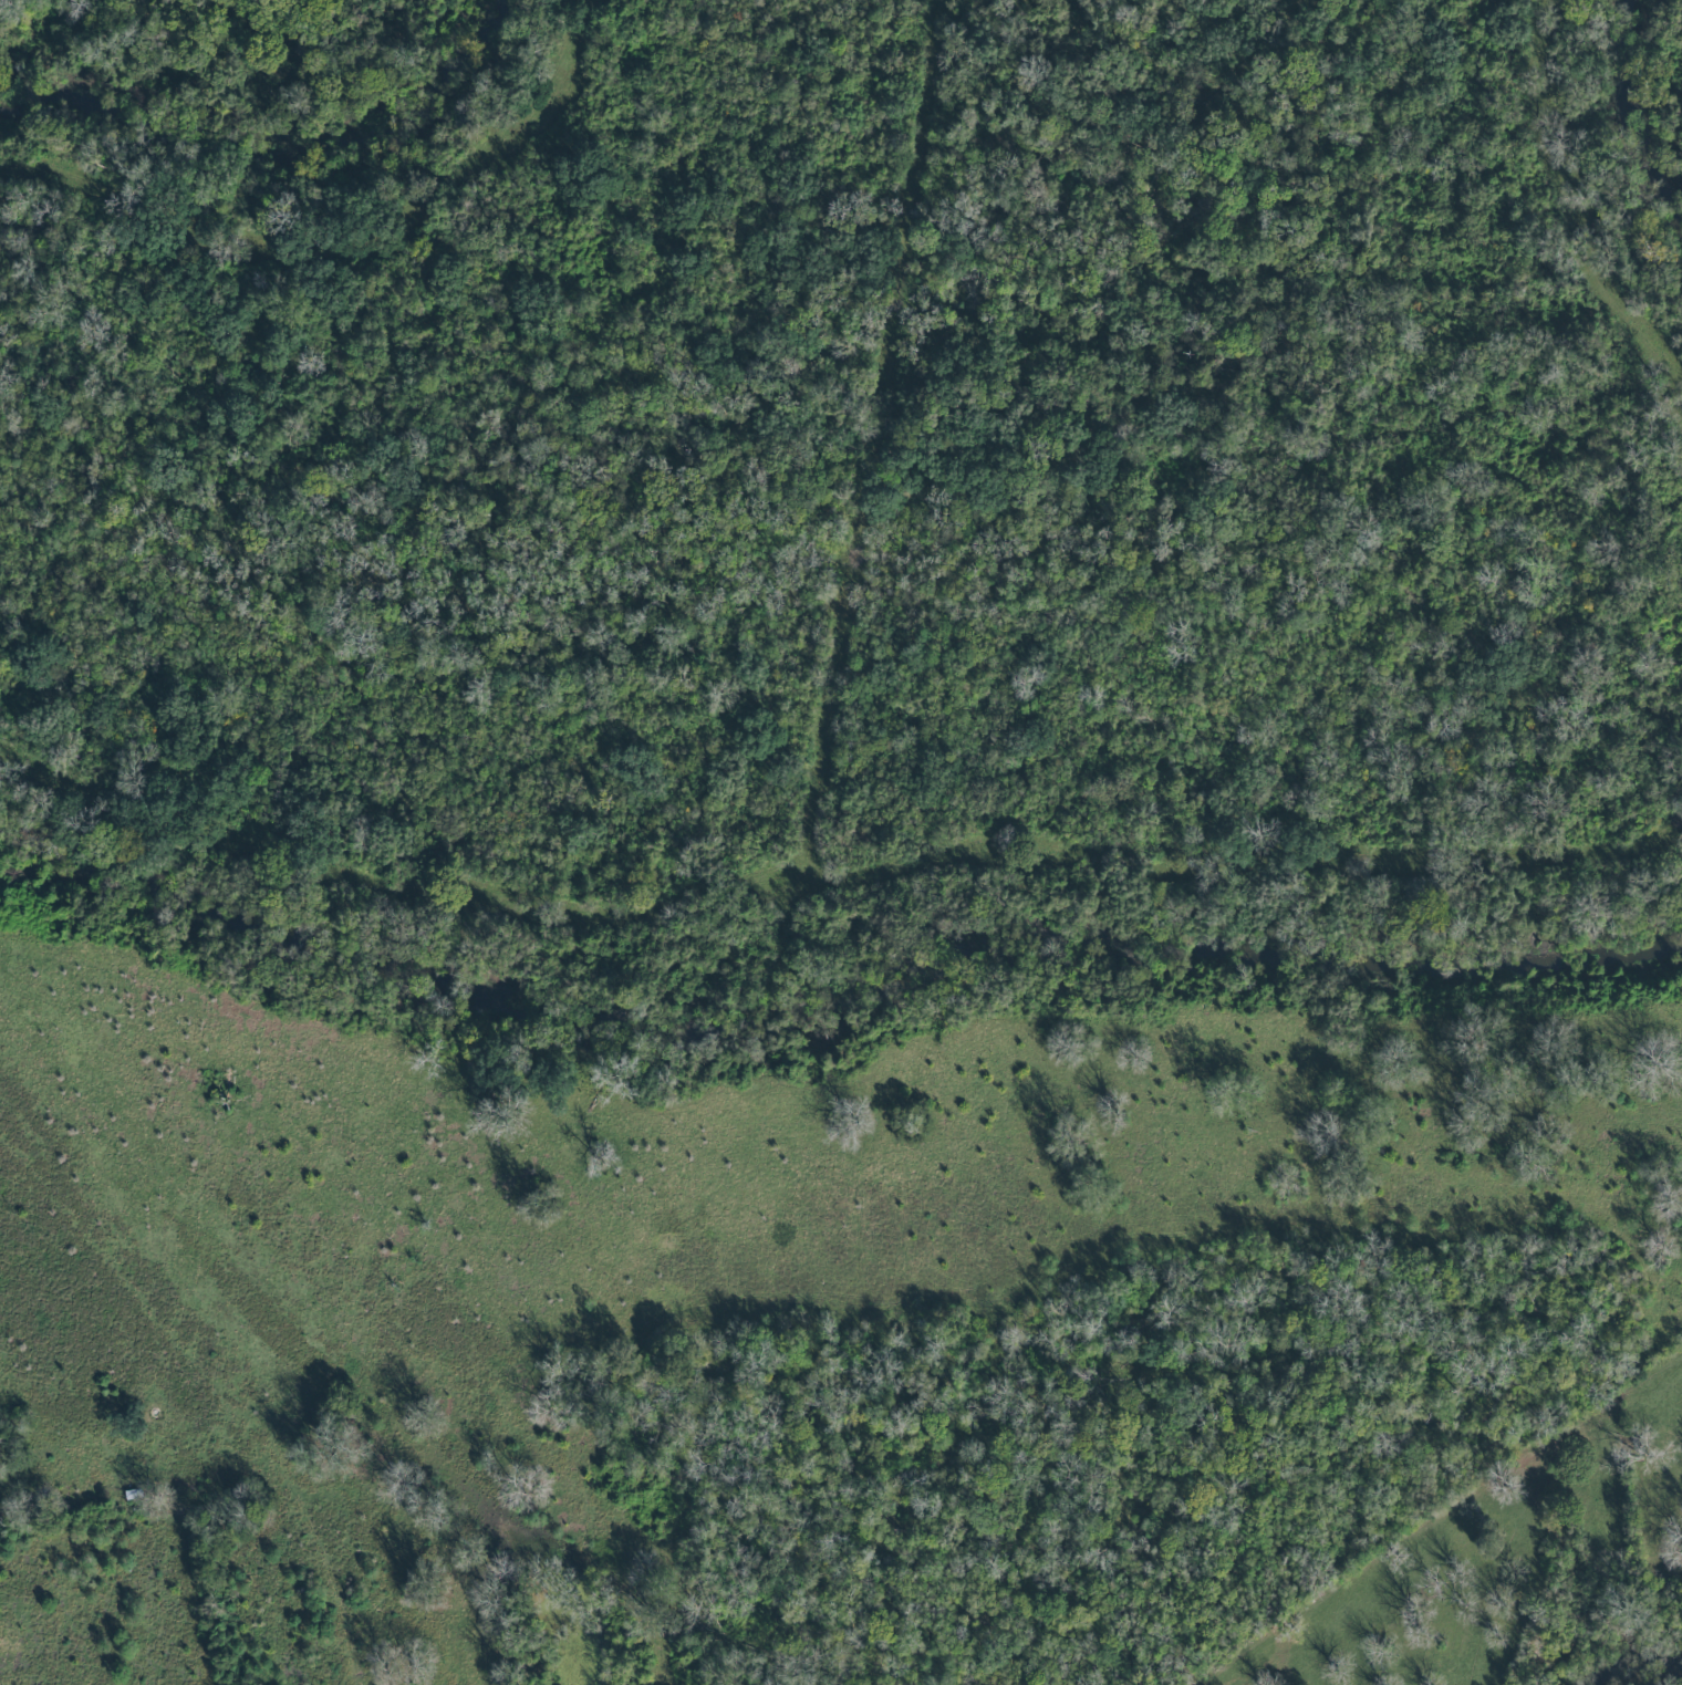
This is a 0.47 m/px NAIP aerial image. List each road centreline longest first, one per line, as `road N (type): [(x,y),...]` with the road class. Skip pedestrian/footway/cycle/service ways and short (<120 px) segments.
road 1 (track): [(1214,1684),(1681,1365)]

